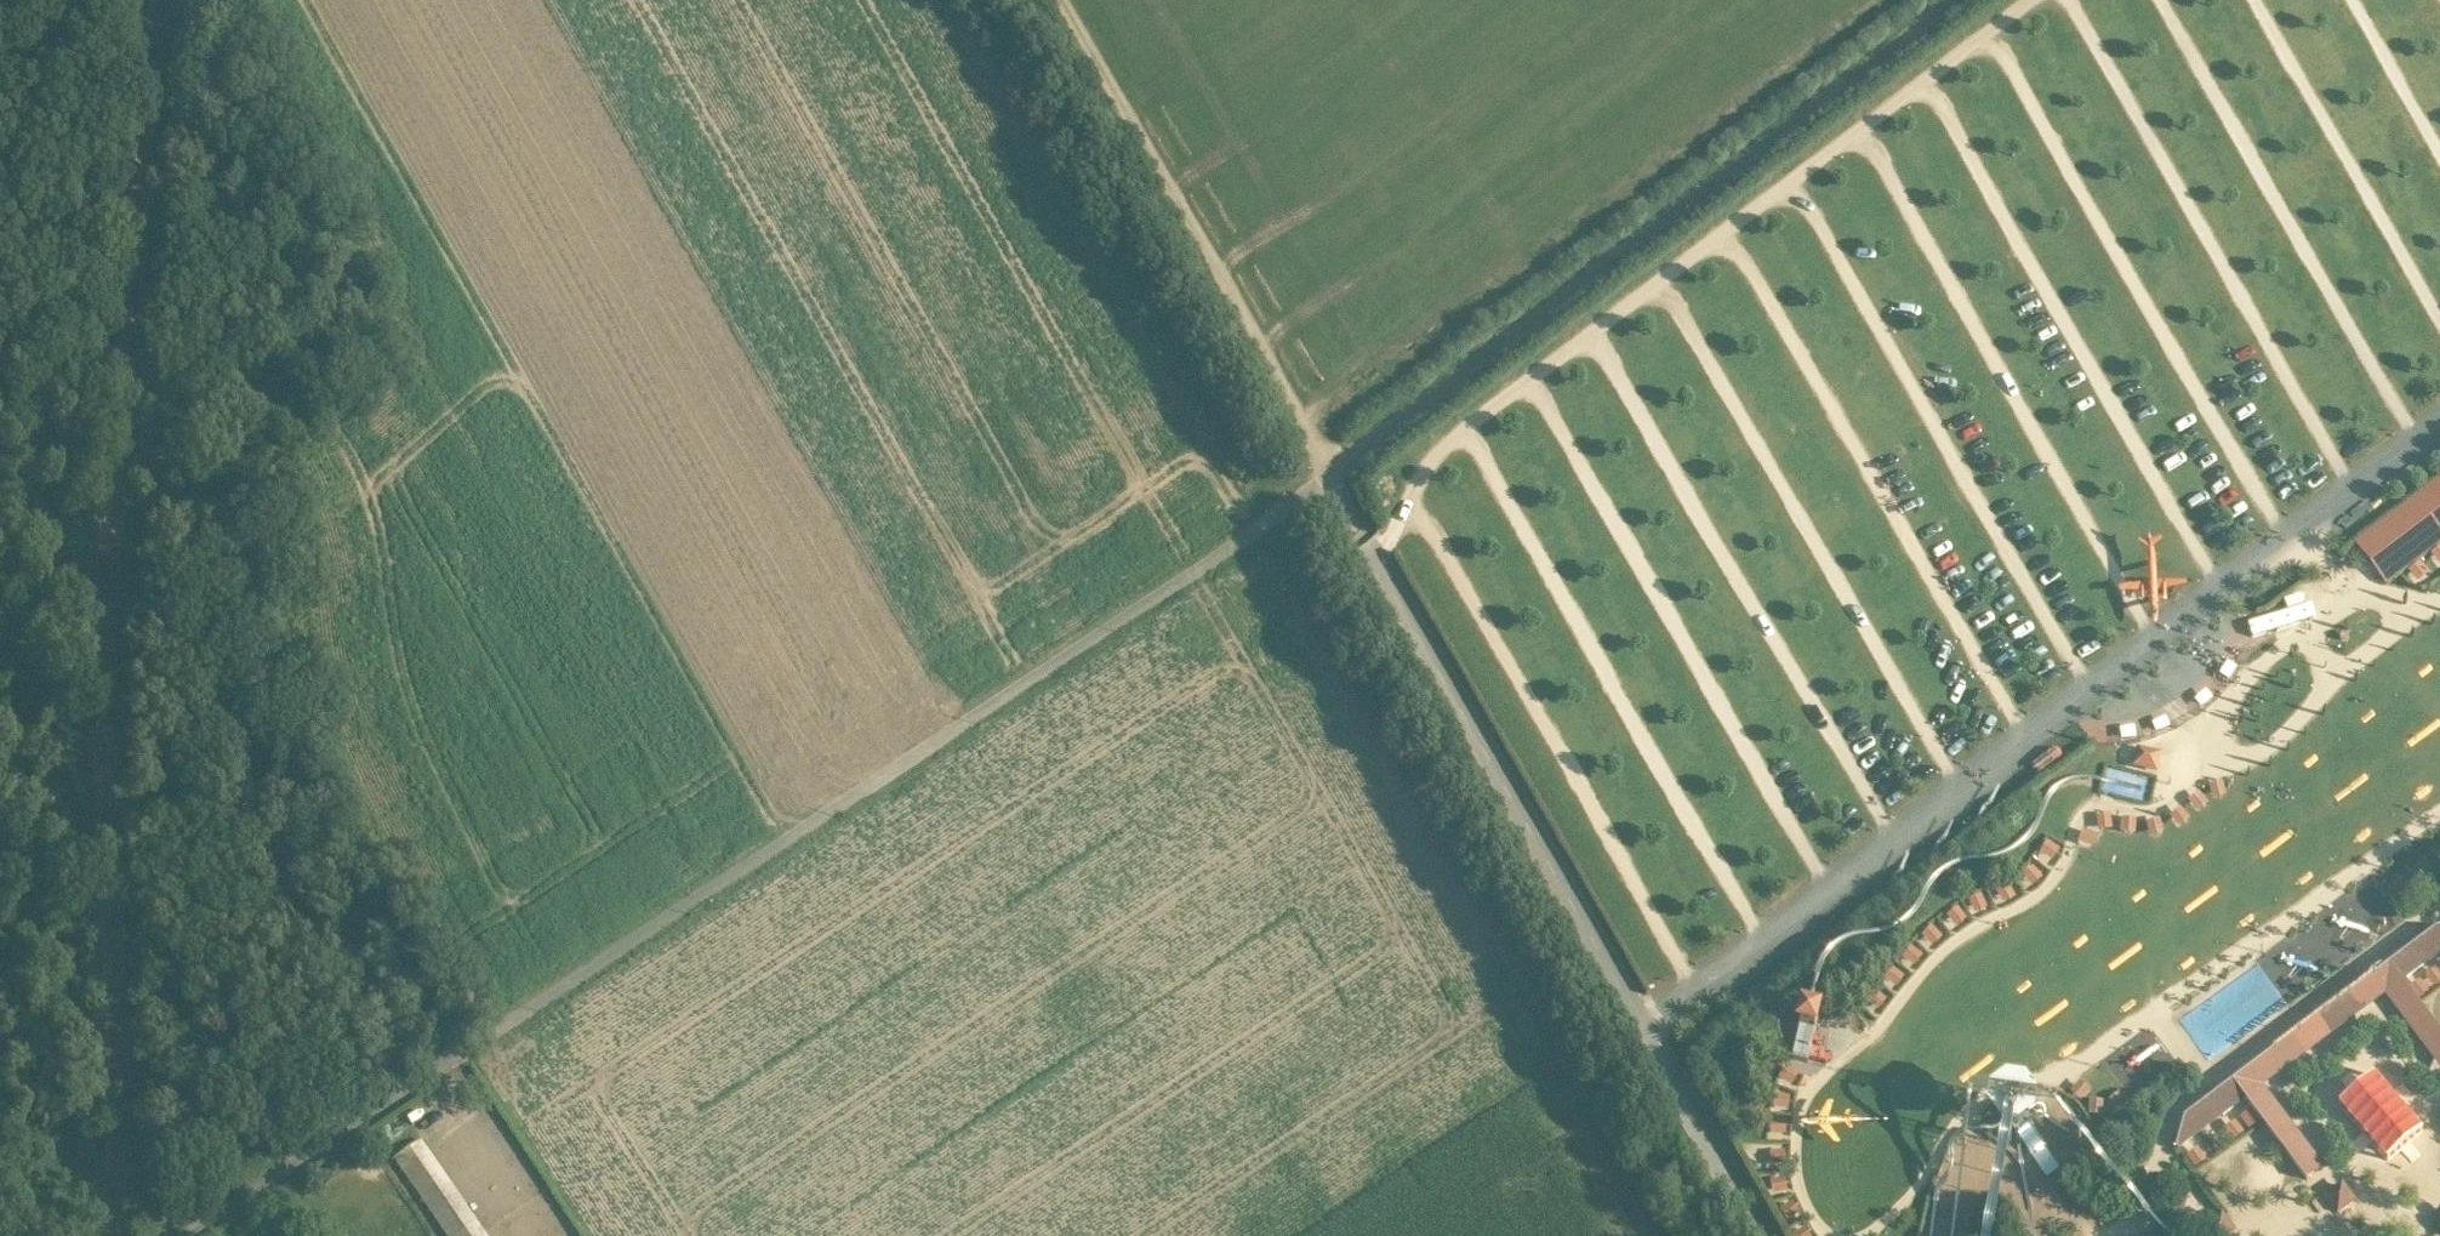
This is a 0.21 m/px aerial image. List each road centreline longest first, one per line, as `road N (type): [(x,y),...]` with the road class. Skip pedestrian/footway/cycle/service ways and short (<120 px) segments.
road 1 (unclassified): [(1956,0),(1178,594),(186,1235)]

